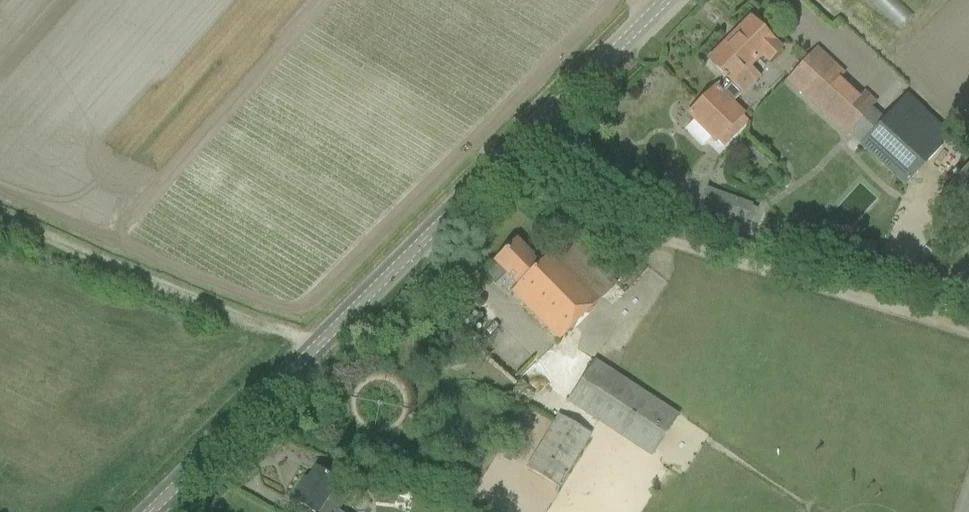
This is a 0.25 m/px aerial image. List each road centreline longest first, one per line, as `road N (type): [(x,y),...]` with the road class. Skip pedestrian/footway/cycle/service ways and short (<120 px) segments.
road 1 (tertiary): [(150,511),(665,0)]
road 2 (track): [(968,335),(613,227),(565,208),(501,164)]
road 3 (track): [(0,217),(231,316),(292,332),(314,350)]

